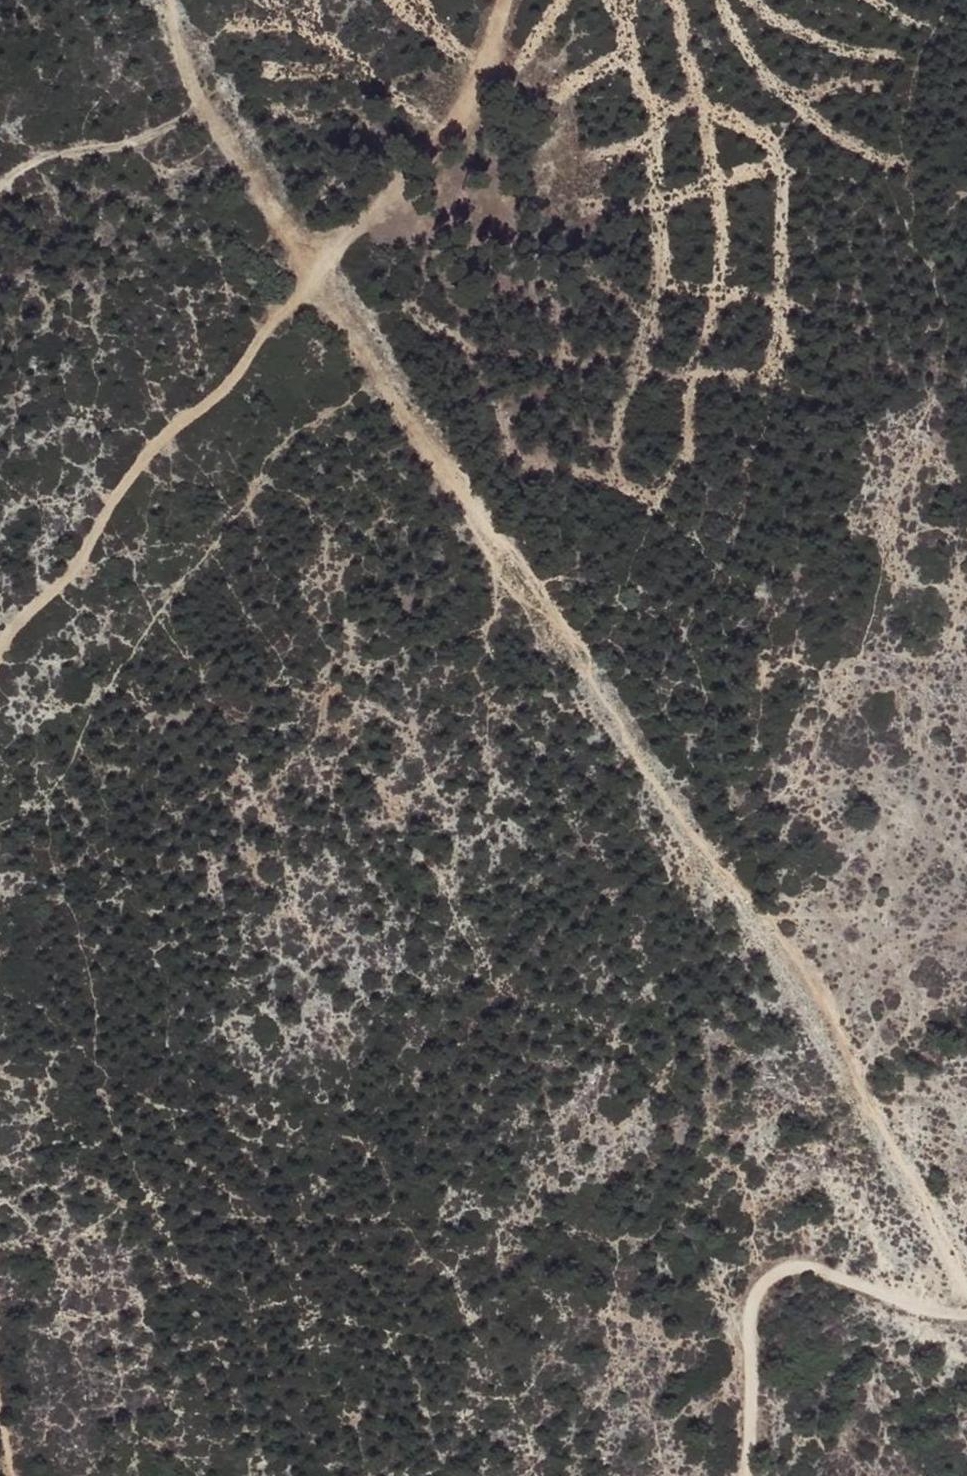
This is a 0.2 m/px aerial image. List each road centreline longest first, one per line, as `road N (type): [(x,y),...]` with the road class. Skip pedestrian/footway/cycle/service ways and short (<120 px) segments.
road 1 (track): [(510,0),(497,48),(412,171),(278,322),(233,388),(138,472),(93,551),(0,650)]
road 2 (track): [(747,1475),(752,1314),(774,1274),(805,1266),(846,1272),(939,1320),(966,1316)]

